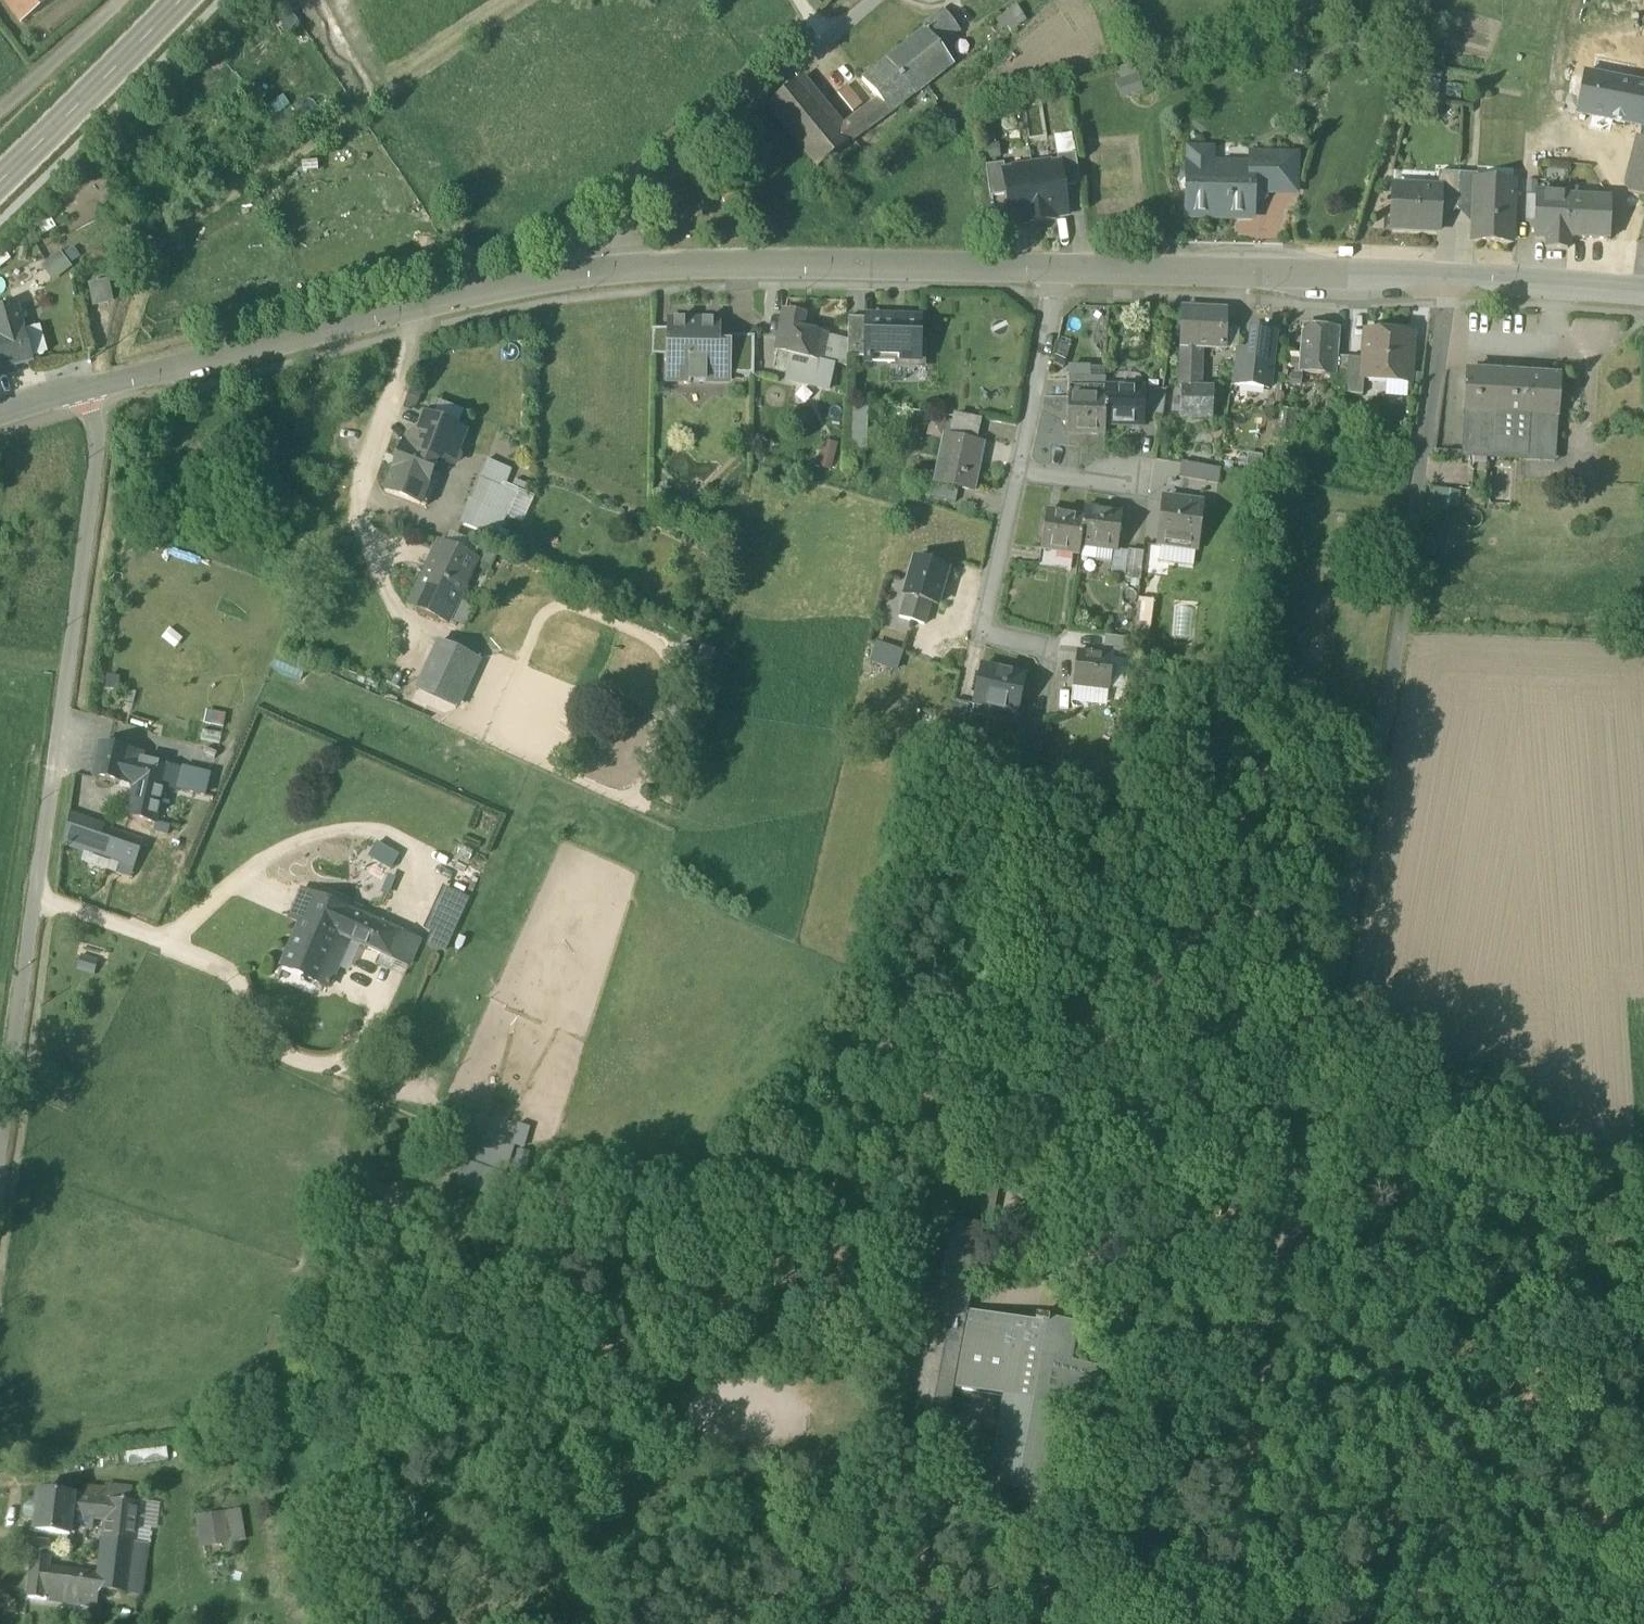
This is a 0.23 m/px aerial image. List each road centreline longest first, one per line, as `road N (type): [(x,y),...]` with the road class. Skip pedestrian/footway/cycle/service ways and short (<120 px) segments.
road 1 (unclassified): [(1442,276),(1378,763),(1274,1325)]
road 2 (residential): [(0,1130),(96,461),(84,391)]
road 3 (tertiary): [(579,275),(701,264),(1059,269)]
road 4 (residential): [(579,275),(628,212),(873,0)]
road 5 (tertiary): [(1059,269),(1442,276)]
road 6 (track): [(1643,1173),(1296,1198)]
road 7 (tertiary): [(84,391),(418,309)]
road 8 (residential): [(418,309),(357,489),(284,610)]
road 9 (secondary): [(0,181),(182,0)]
road 10 (residential): [(1016,470),(981,635),(1049,650)]
road 11 (residential): [(1059,269),(1016,470)]
road 12 (tertiary): [(1442,276),(1643,292)]
road 13 (tertiary): [(418,309),(579,275)]
road 14 (residential): [(119,0),(0,110)]
road 15 (residential): [(1016,470),(1146,485)]

